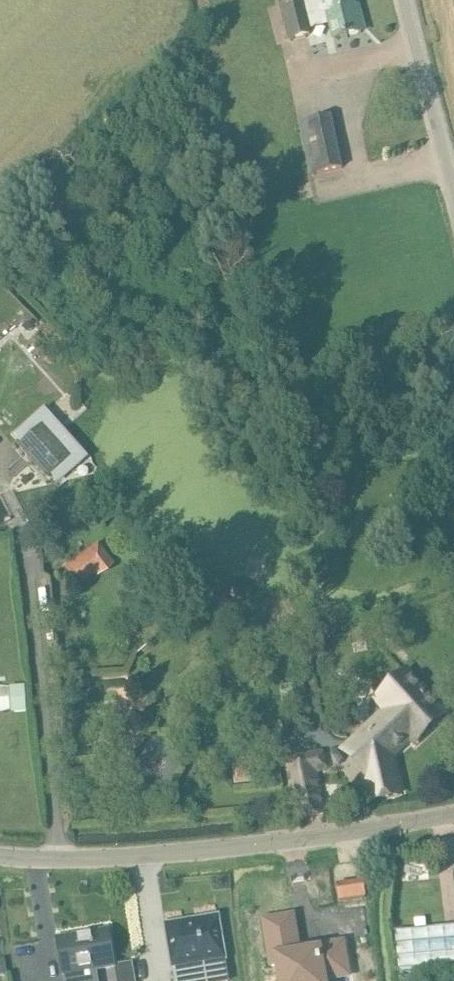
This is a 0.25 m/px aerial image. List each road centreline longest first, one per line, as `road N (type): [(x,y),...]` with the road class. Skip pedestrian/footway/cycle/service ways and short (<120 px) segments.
road 1 (unclassified): [(0,851),(174,854),(453,813)]
road 2 (unclassified): [(453,194),(404,0)]

